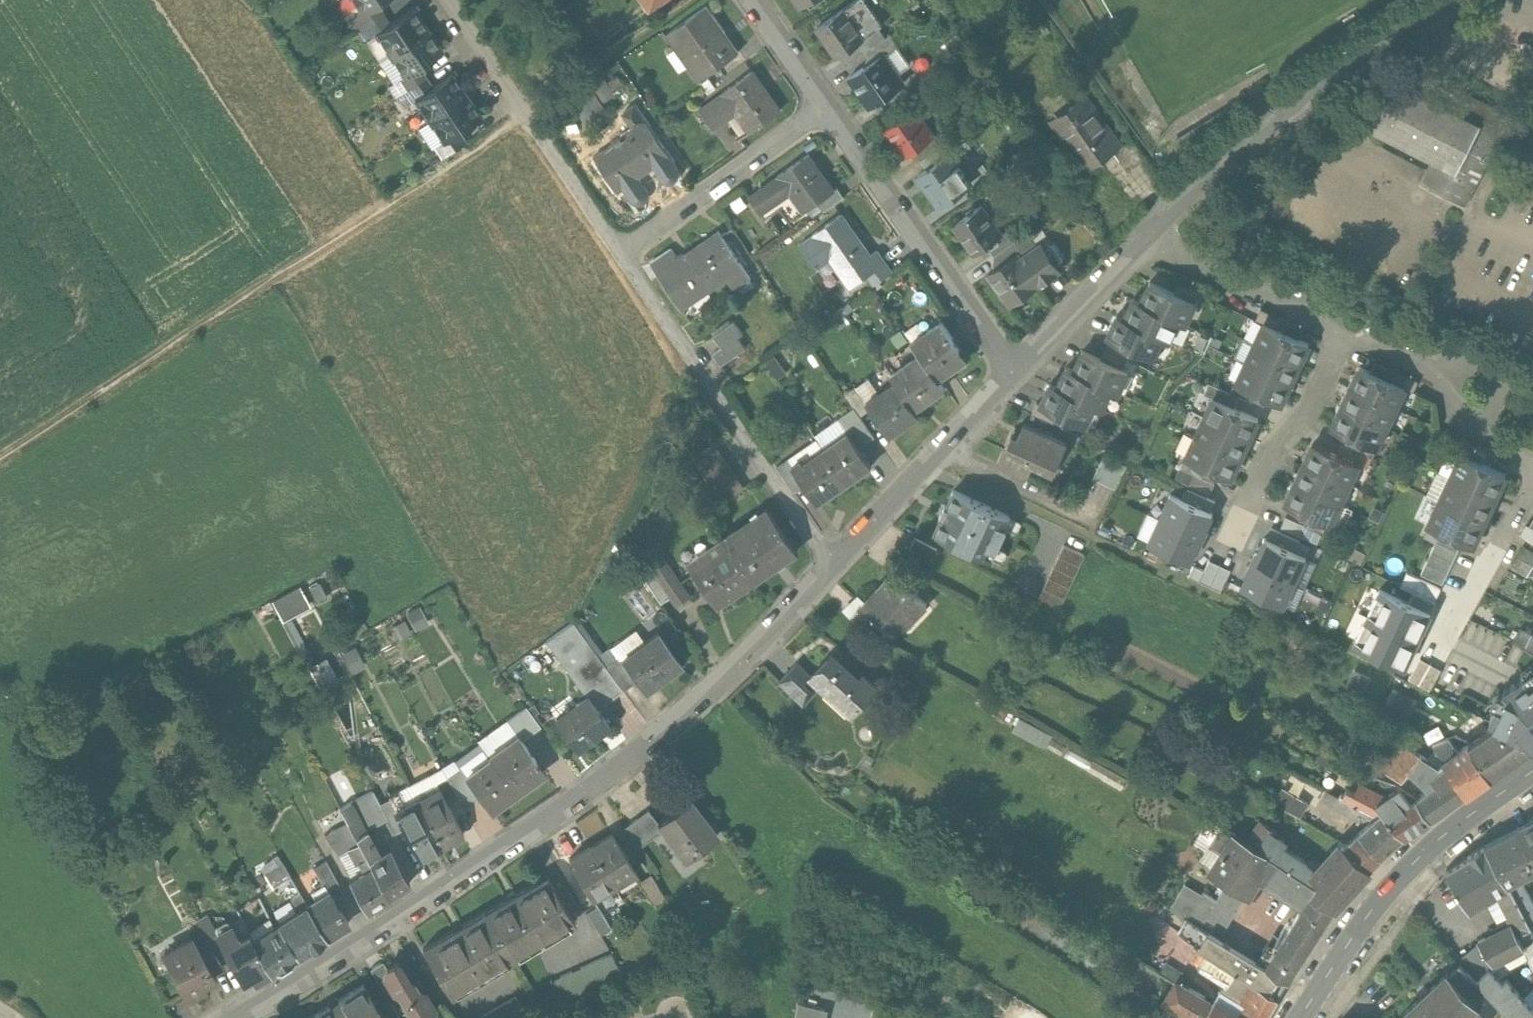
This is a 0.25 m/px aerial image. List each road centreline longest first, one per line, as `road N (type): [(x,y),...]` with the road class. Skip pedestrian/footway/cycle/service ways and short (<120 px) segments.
road 1 (residential): [(245,1017),(379,938),(634,759),(834,567)]
road 2 (track): [(0,454),(525,113)]
road 3 (residential): [(1013,374),(1278,122),(1462,0)]
road 4 (residential): [(834,567),(624,255)]
road 5 (secondary): [(1532,775),(1403,874),(1302,1017)]
road 6 (residential): [(1013,374),(829,111)]
road 7 (residential): [(624,255),(448,0)]
road 8 (residential): [(834,567),(1013,374)]
road 9 (residential): [(624,255),(829,111)]
road 10 (residential): [(829,111),(753,0)]

